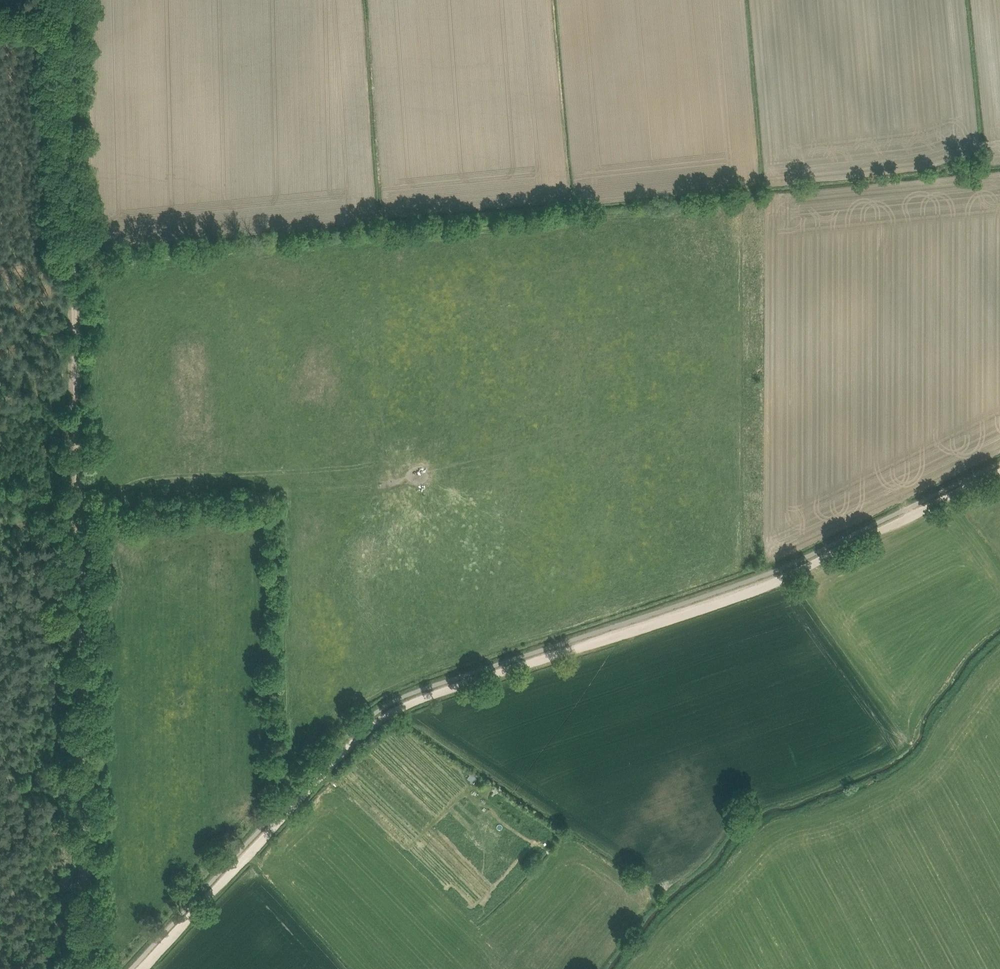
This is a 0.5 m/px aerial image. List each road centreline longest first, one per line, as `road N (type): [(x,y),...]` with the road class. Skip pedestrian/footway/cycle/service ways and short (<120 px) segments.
road 1 (track): [(141,968),(386,716),(770,582),(999,472)]
road 2 (track): [(71,0),(88,968)]

